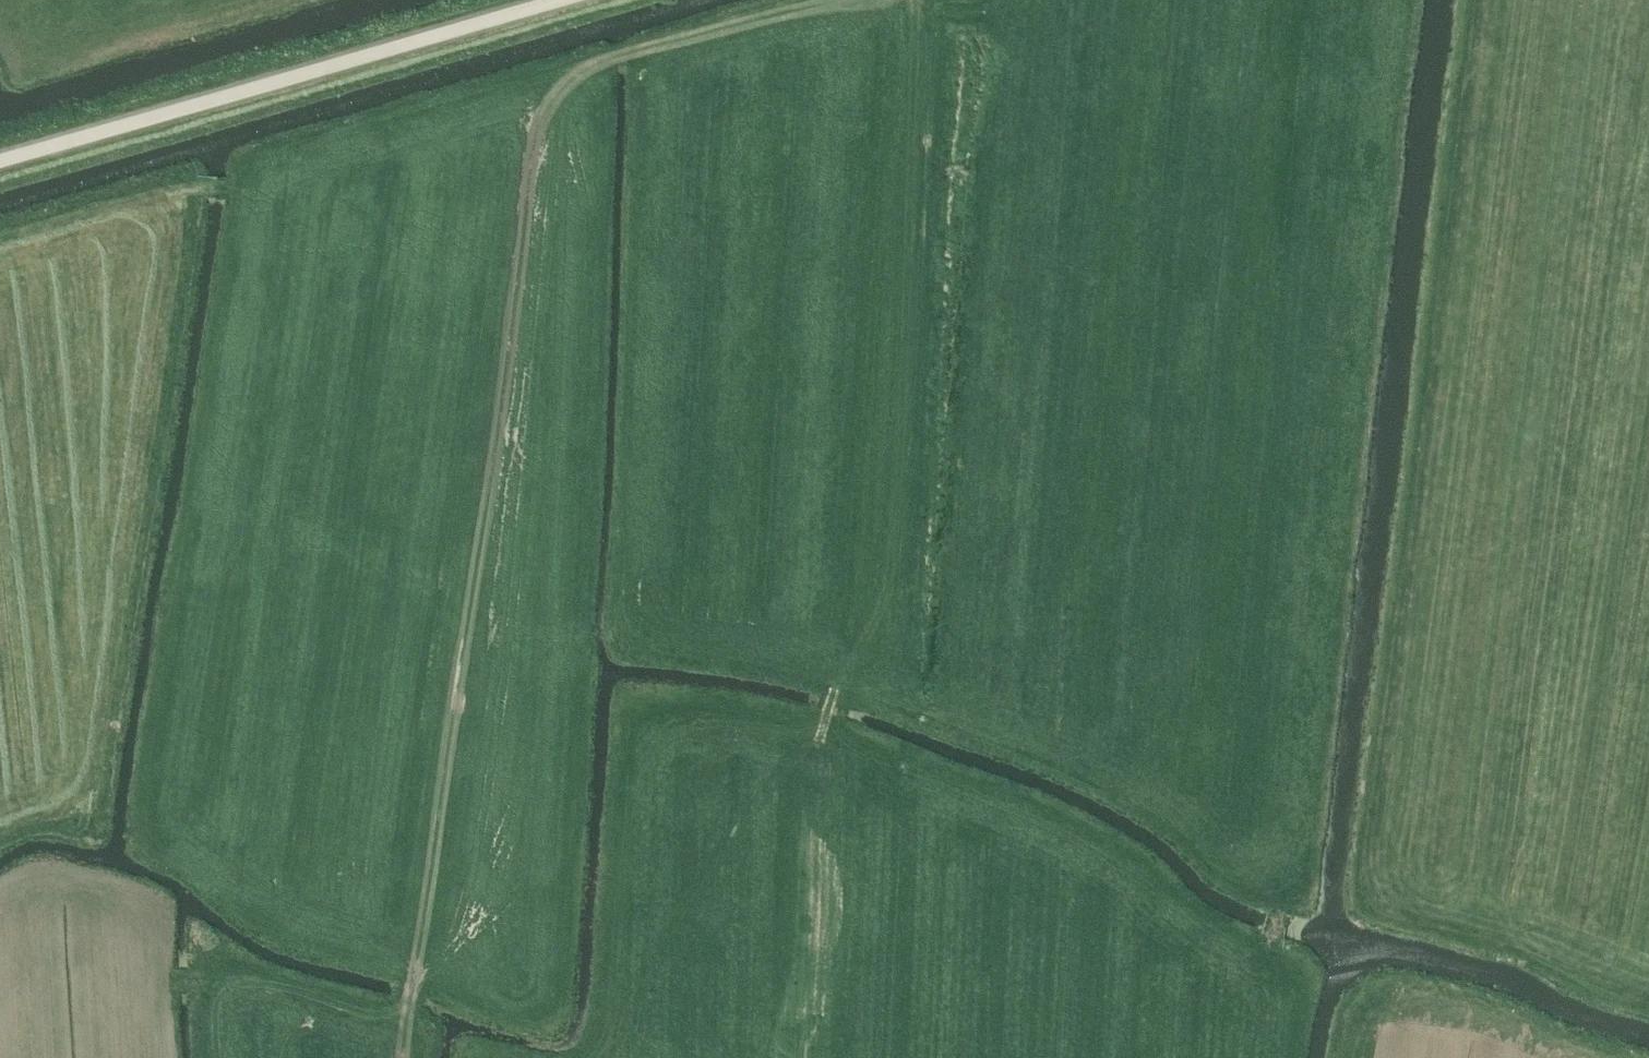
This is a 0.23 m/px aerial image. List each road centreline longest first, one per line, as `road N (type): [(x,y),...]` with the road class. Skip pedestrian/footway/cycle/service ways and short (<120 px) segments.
road 1 (unclassified): [(0,170),(584,0)]
road 2 (track): [(819,0),(601,58)]

